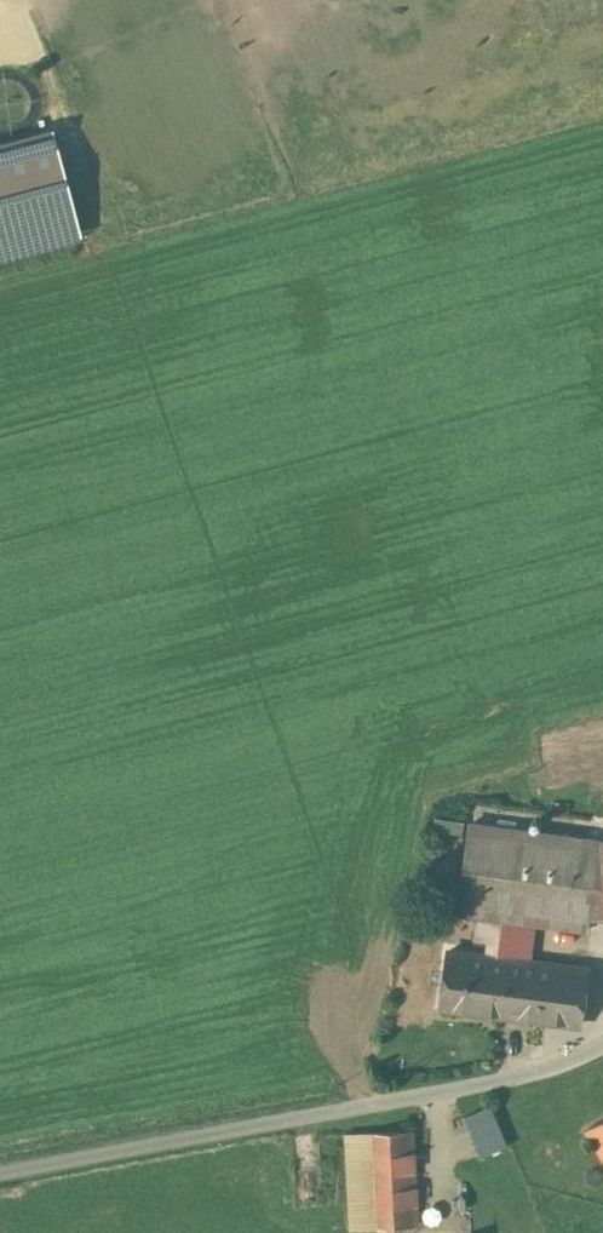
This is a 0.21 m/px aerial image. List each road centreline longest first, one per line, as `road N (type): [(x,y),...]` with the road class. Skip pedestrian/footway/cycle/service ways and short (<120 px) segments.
road 1 (unclassified): [(602,1045),(544,1070),(0,1174)]

